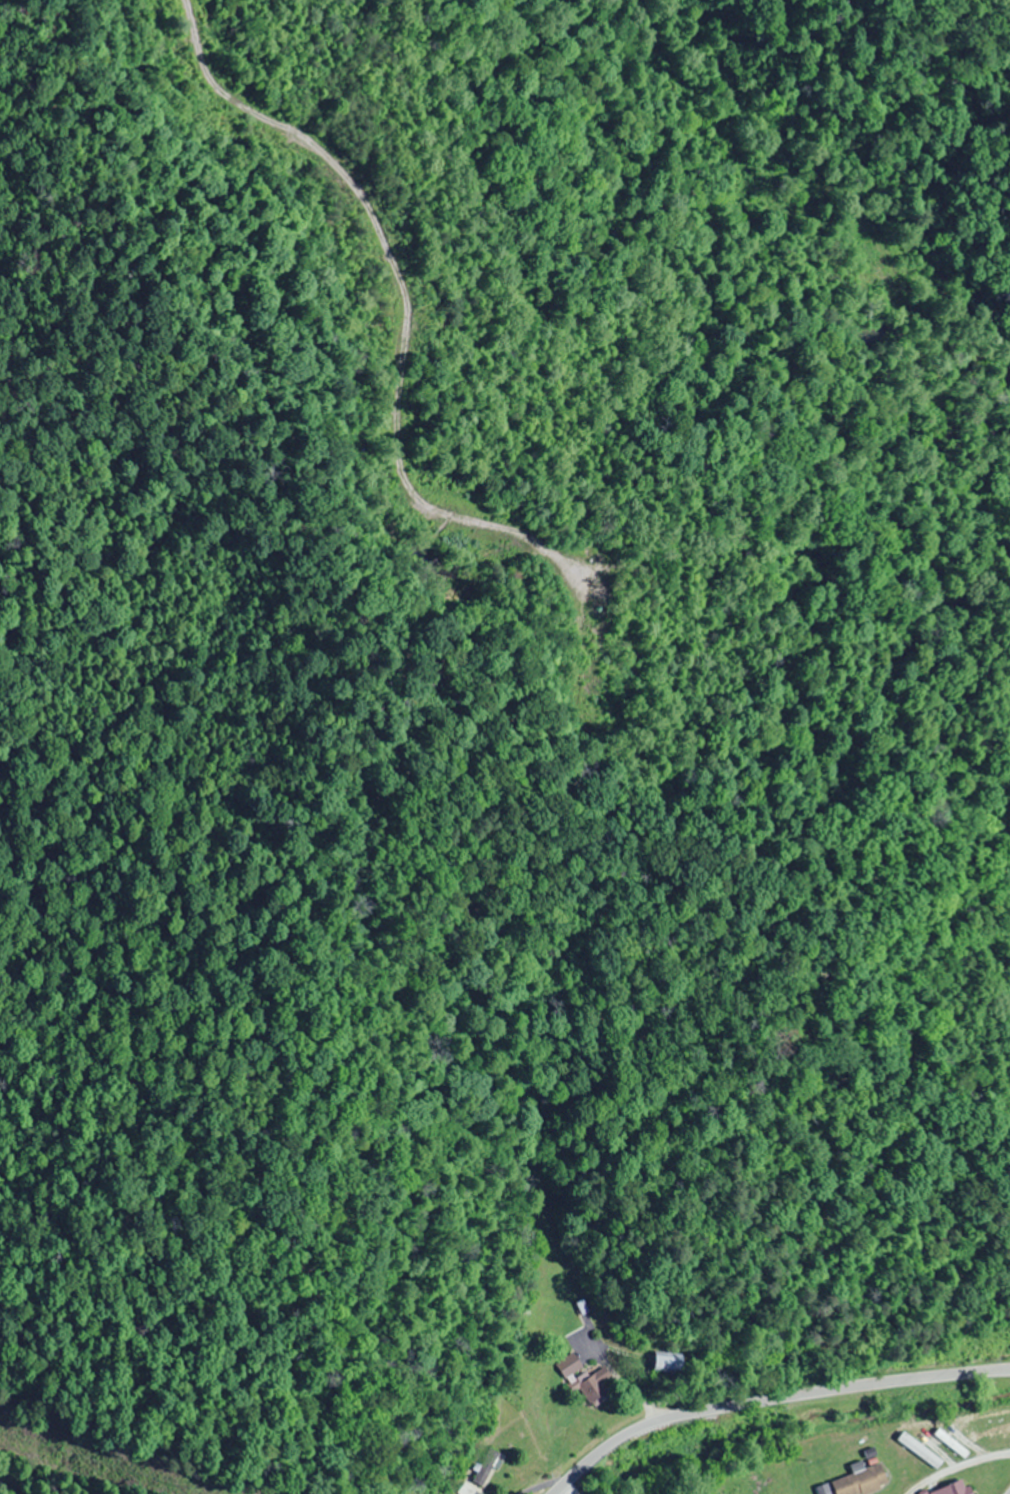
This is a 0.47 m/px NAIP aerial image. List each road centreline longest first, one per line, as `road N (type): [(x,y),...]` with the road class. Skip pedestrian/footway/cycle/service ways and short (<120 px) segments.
road 1 (secondary): [(1009,1371),(667,1420),(599,1451),(550,1493)]

